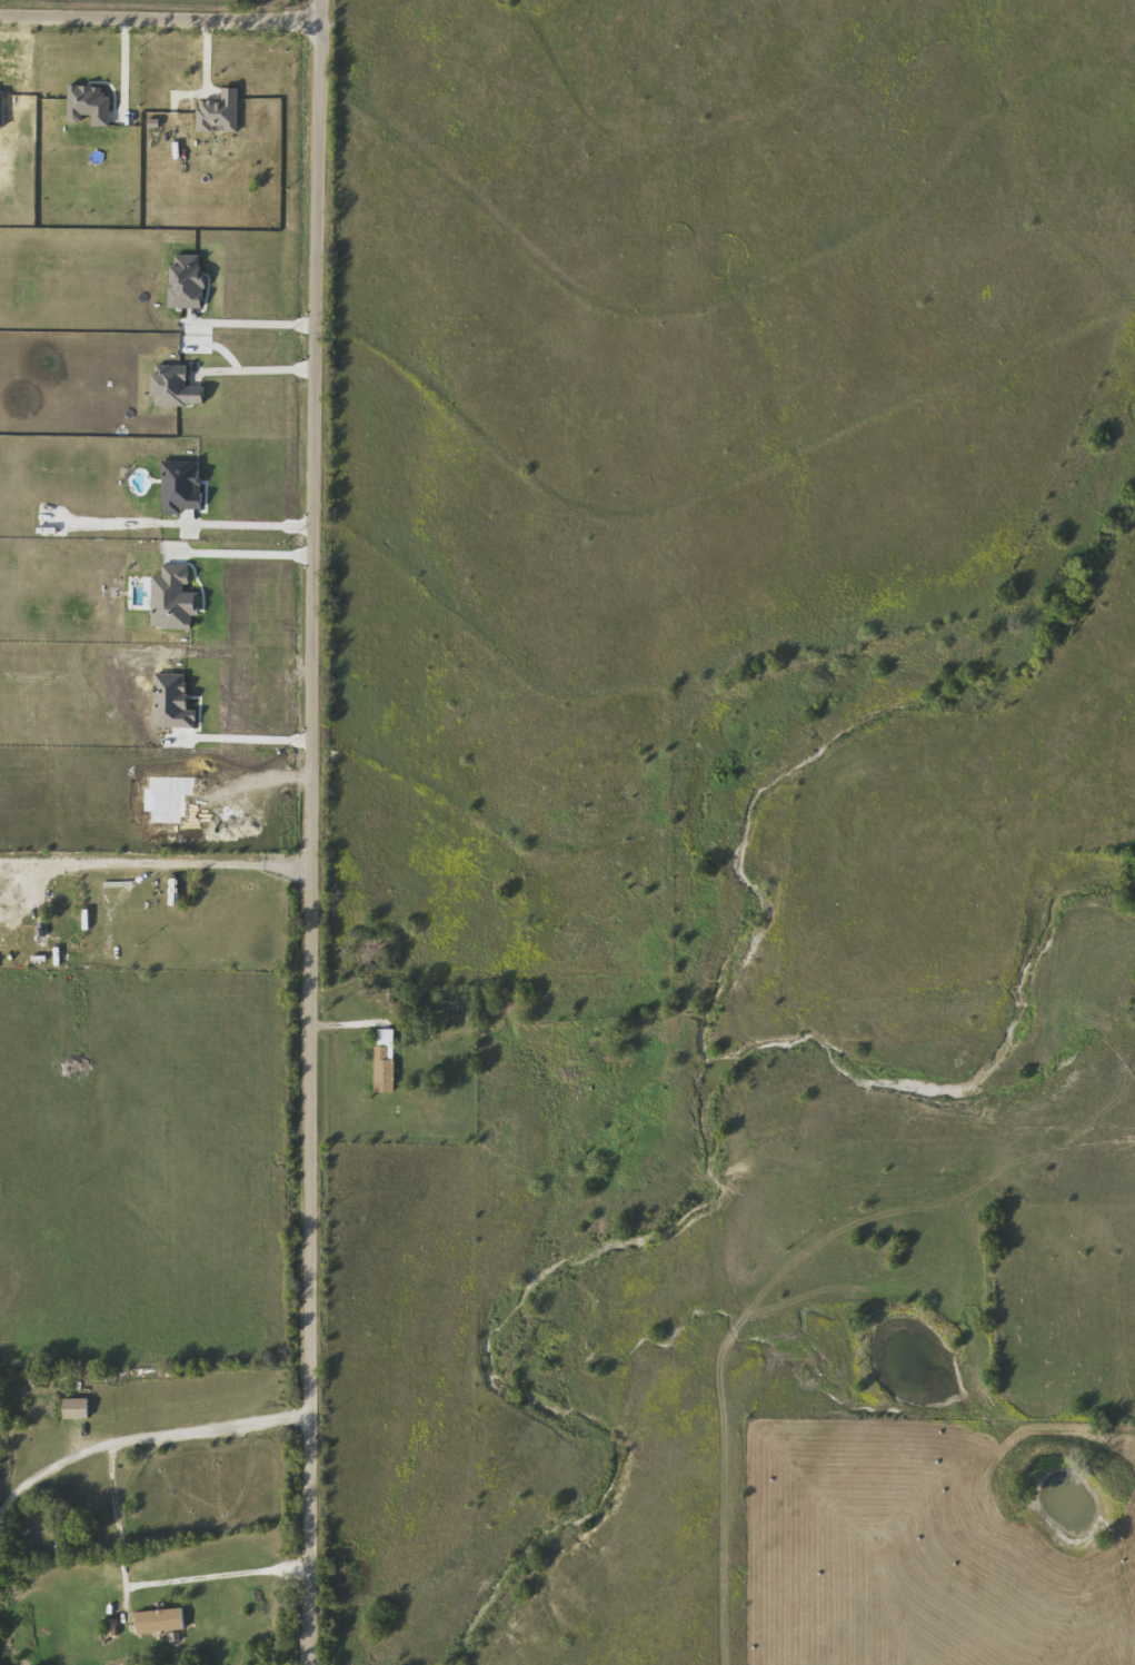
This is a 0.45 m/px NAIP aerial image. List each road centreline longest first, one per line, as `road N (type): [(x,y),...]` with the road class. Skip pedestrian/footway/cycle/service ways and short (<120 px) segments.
road 1 (residential): [(313,1664),(313,843),(327,52),(320,31),(299,22),(0,16)]

